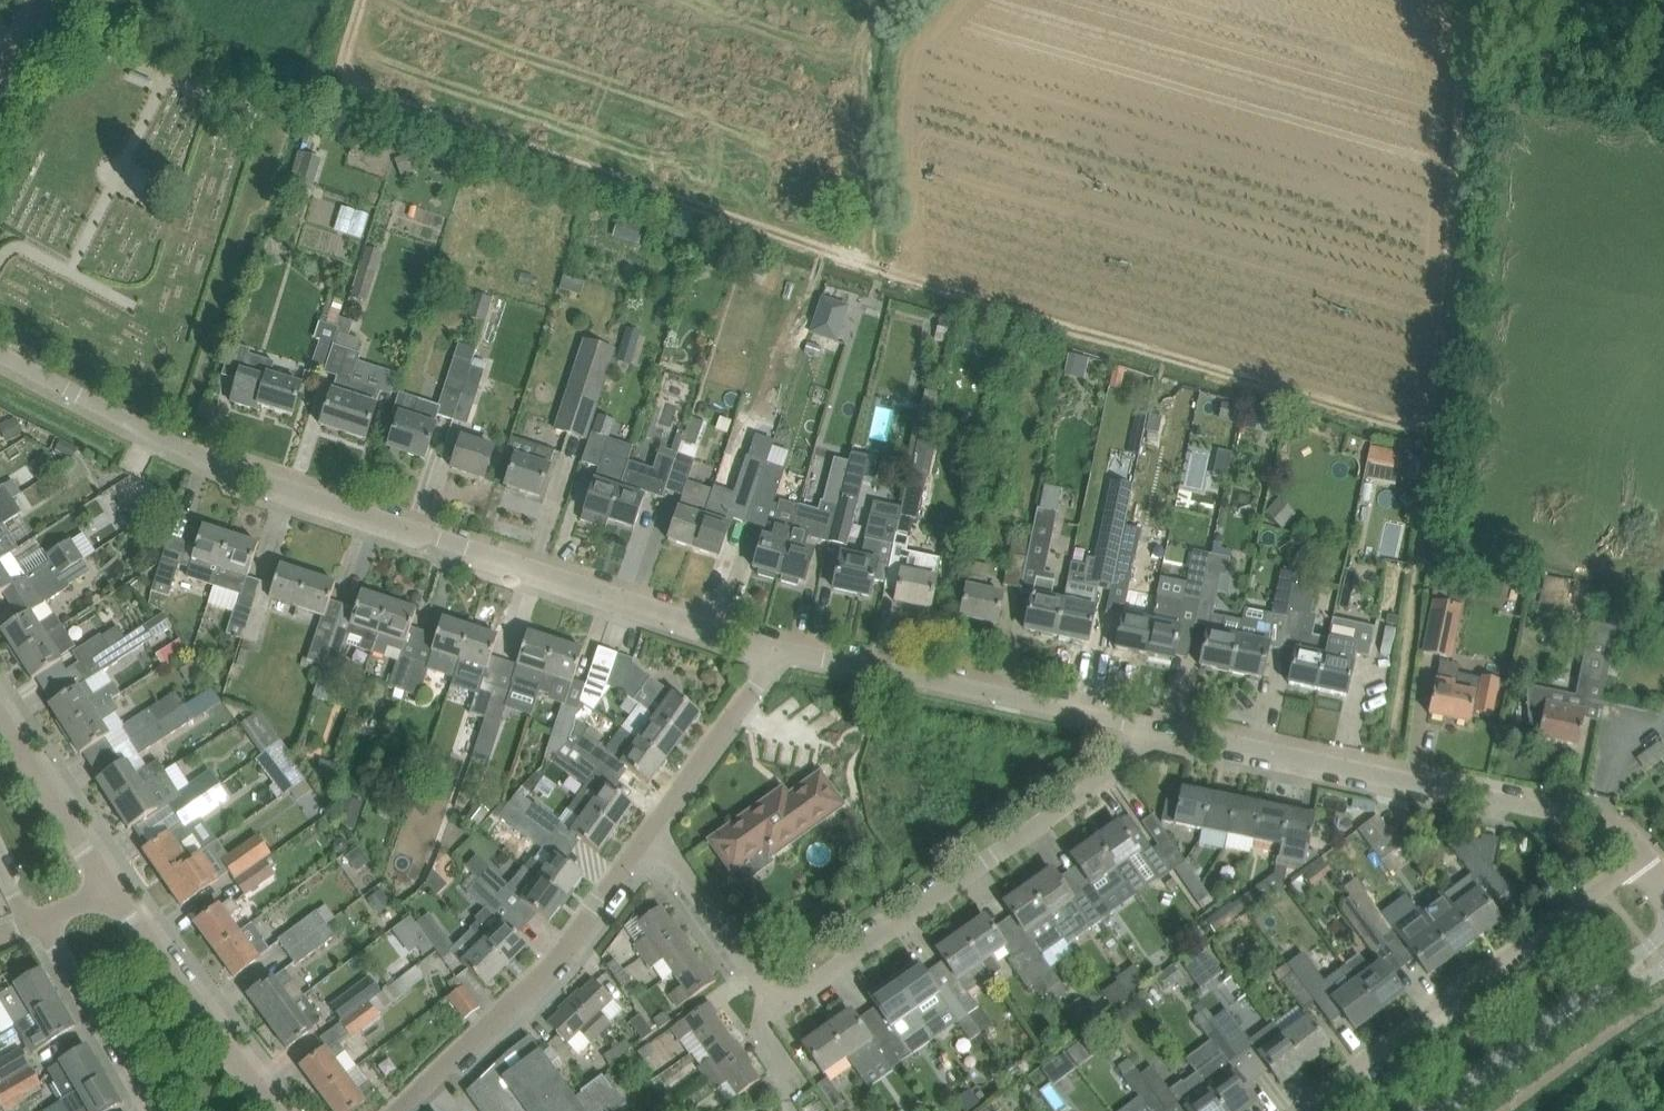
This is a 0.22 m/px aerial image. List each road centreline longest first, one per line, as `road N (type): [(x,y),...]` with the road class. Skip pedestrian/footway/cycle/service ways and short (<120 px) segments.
road 1 (track): [(1473,0),(1432,434),(1153,356),(367,101),(344,65),(363,0)]
road 2 (residential): [(769,647),(210,463),(0,356)]
road 3 (residential): [(654,827),(772,992),(792,996),(1135,751),(1151,728)]
road 4 (residential): [(1646,861),(1601,825),(1548,810),(1151,728)]
road 5 (residential): [(1646,861),(1299,1110)]
road 6 (residential): [(1151,728),(769,647)]
road 7 (residential): [(395,1110),(539,977),(654,827)]
road 8 (track): [(1380,779),(1432,434)]
road 9 (residential): [(277,1110),(104,884)]
road 10 (residential): [(152,1110),(42,925)]
road 11 (residential): [(654,827),(756,683),(769,647)]
road 12 (residential): [(104,884),(0,722)]
road 13 (secondary): [(1438,1110),(1588,1001)]

